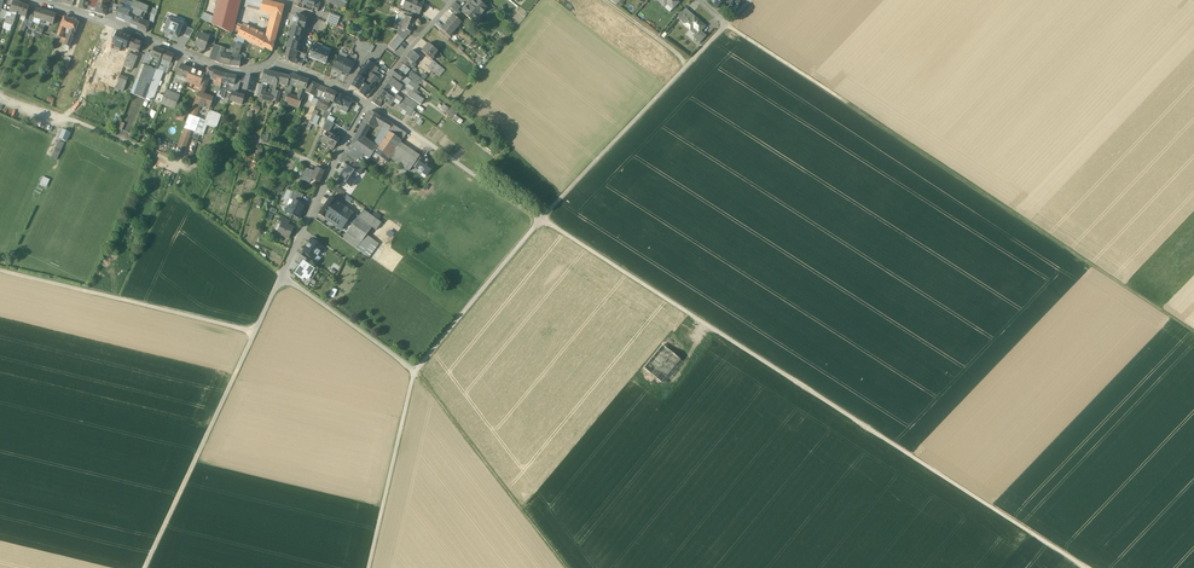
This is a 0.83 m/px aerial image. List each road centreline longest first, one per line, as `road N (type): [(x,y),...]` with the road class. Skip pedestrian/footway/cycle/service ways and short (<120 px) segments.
road 1 (track): [(1088,567),(541,219)]
road 2 (track): [(726,25),(1193,331)]
road 3 (track): [(415,371),(541,219),(750,0)]
road 4 (track): [(0,270),(255,332)]
road 5 (track): [(255,332),(145,567)]
road 6 (secondary): [(36,0),(226,69),(274,60)]
road 7 (track): [(566,567),(415,371)]
road 8 (track): [(370,567),(415,371)]
road 9 (residential): [(282,274),(367,105)]
road 10 (track): [(282,274),(415,371)]
road 11 (track): [(328,172),(254,143),(237,145),(203,170),(182,165)]
road 12 (track): [(122,299),(182,165)]
road 13 (track): [(282,274),(172,189)]
road 14 (residential): [(367,105),(452,0)]

